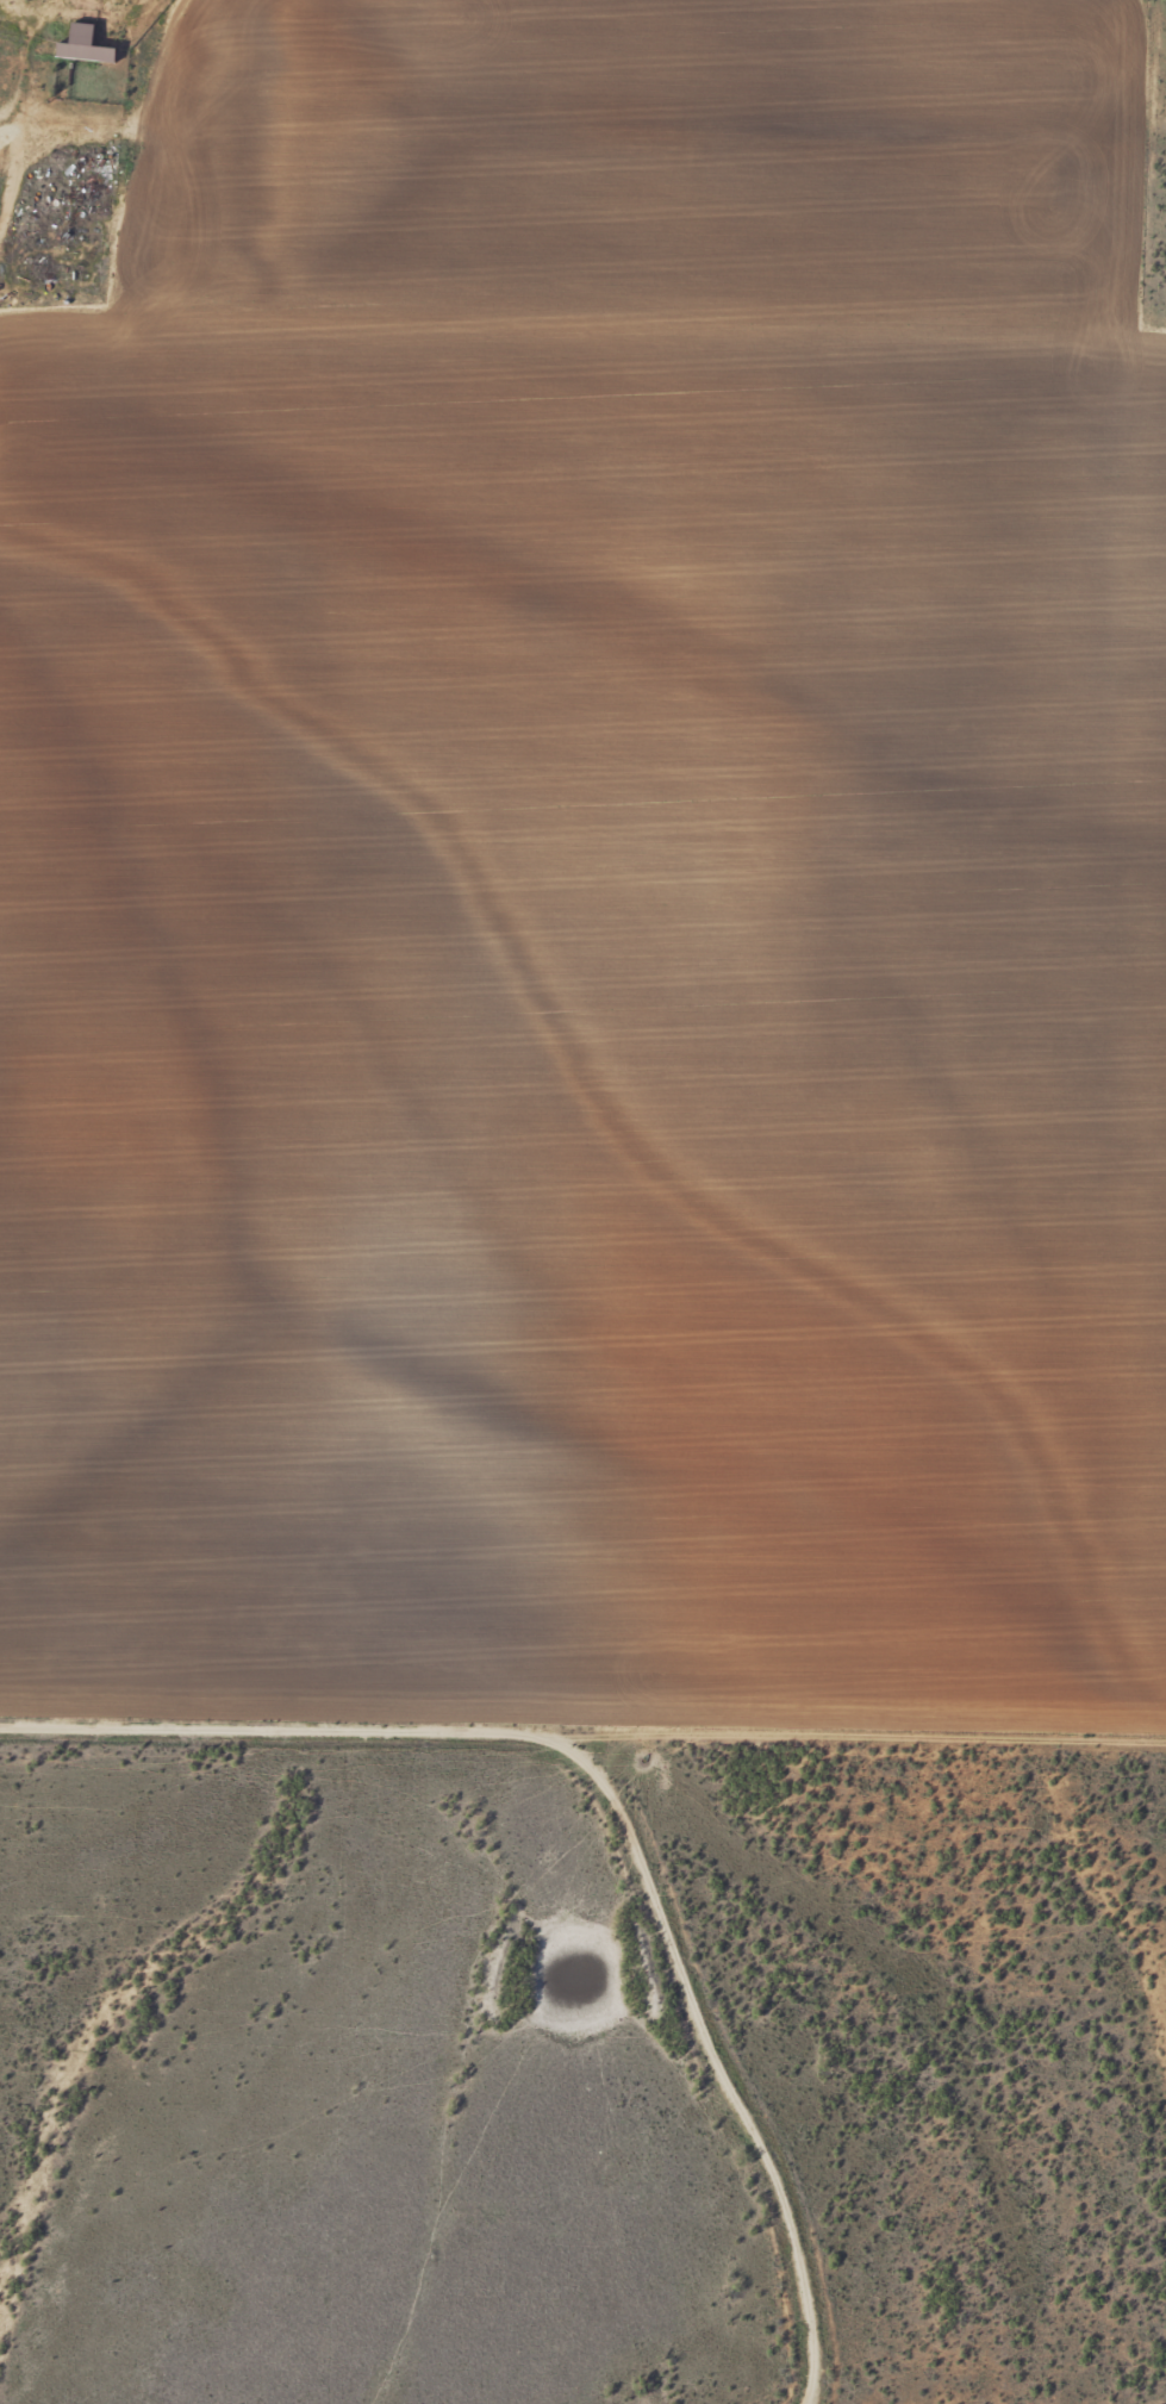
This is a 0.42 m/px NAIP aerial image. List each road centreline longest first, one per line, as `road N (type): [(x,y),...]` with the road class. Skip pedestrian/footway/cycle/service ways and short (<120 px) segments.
road 1 (residential): [(1165,1746),(0,1726)]
road 2 (residential): [(777,2403),(794,2380),(782,2277),(576,1811),(569,1738)]
road 3 (residential): [(0,317),(117,232),(216,33),(243,0)]

